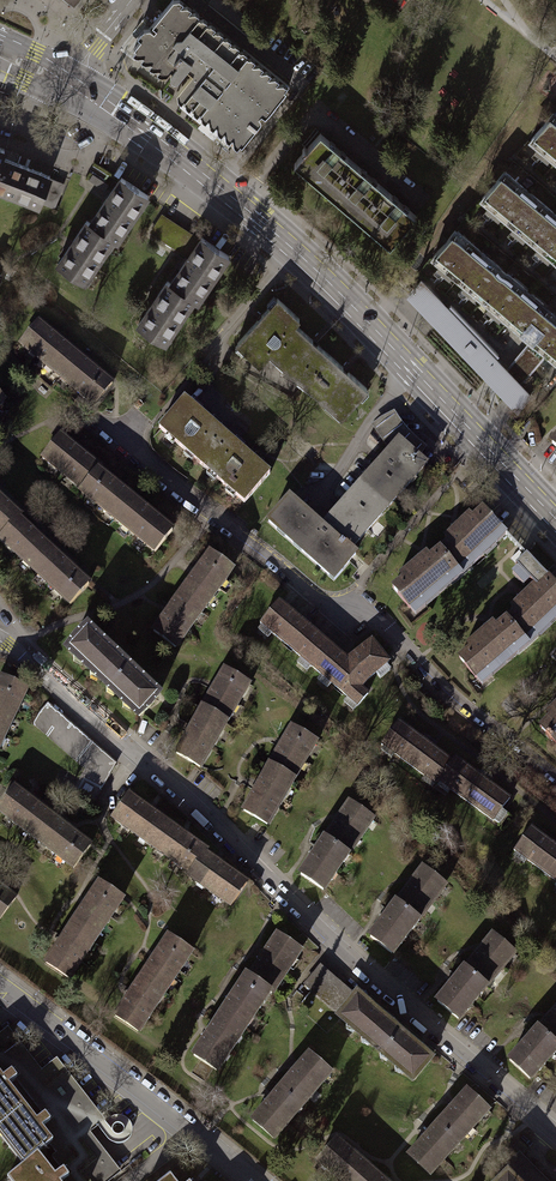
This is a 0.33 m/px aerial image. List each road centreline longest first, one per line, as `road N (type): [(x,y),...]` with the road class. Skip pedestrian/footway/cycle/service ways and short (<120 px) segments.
road 1 (residential): [(0,638),(188,802),(330,942),(555,1134)]
road 2 (primary): [(555,519),(291,248),(155,136),(65,83)]
road 3 (residential): [(555,779),(455,701),(374,613),(326,608),(165,483),(120,434)]
road 4 (residential): [(253,1180),(0,987)]

